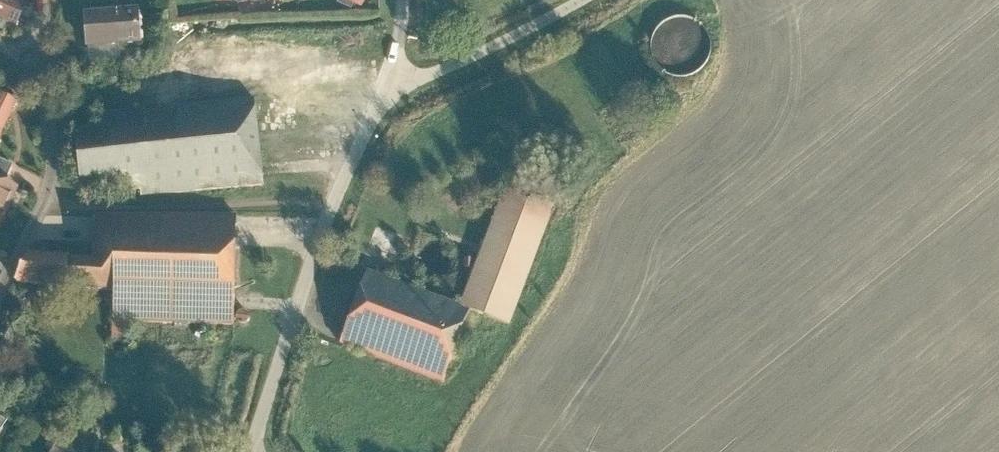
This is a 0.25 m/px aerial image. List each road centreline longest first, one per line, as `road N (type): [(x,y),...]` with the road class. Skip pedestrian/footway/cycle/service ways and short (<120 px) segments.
road 1 (residential): [(250,451),(337,202),(388,94)]
road 2 (residential): [(38,63),(53,132),(53,183),(0,298)]
road 3 (unclassified): [(583,0),(388,94)]

